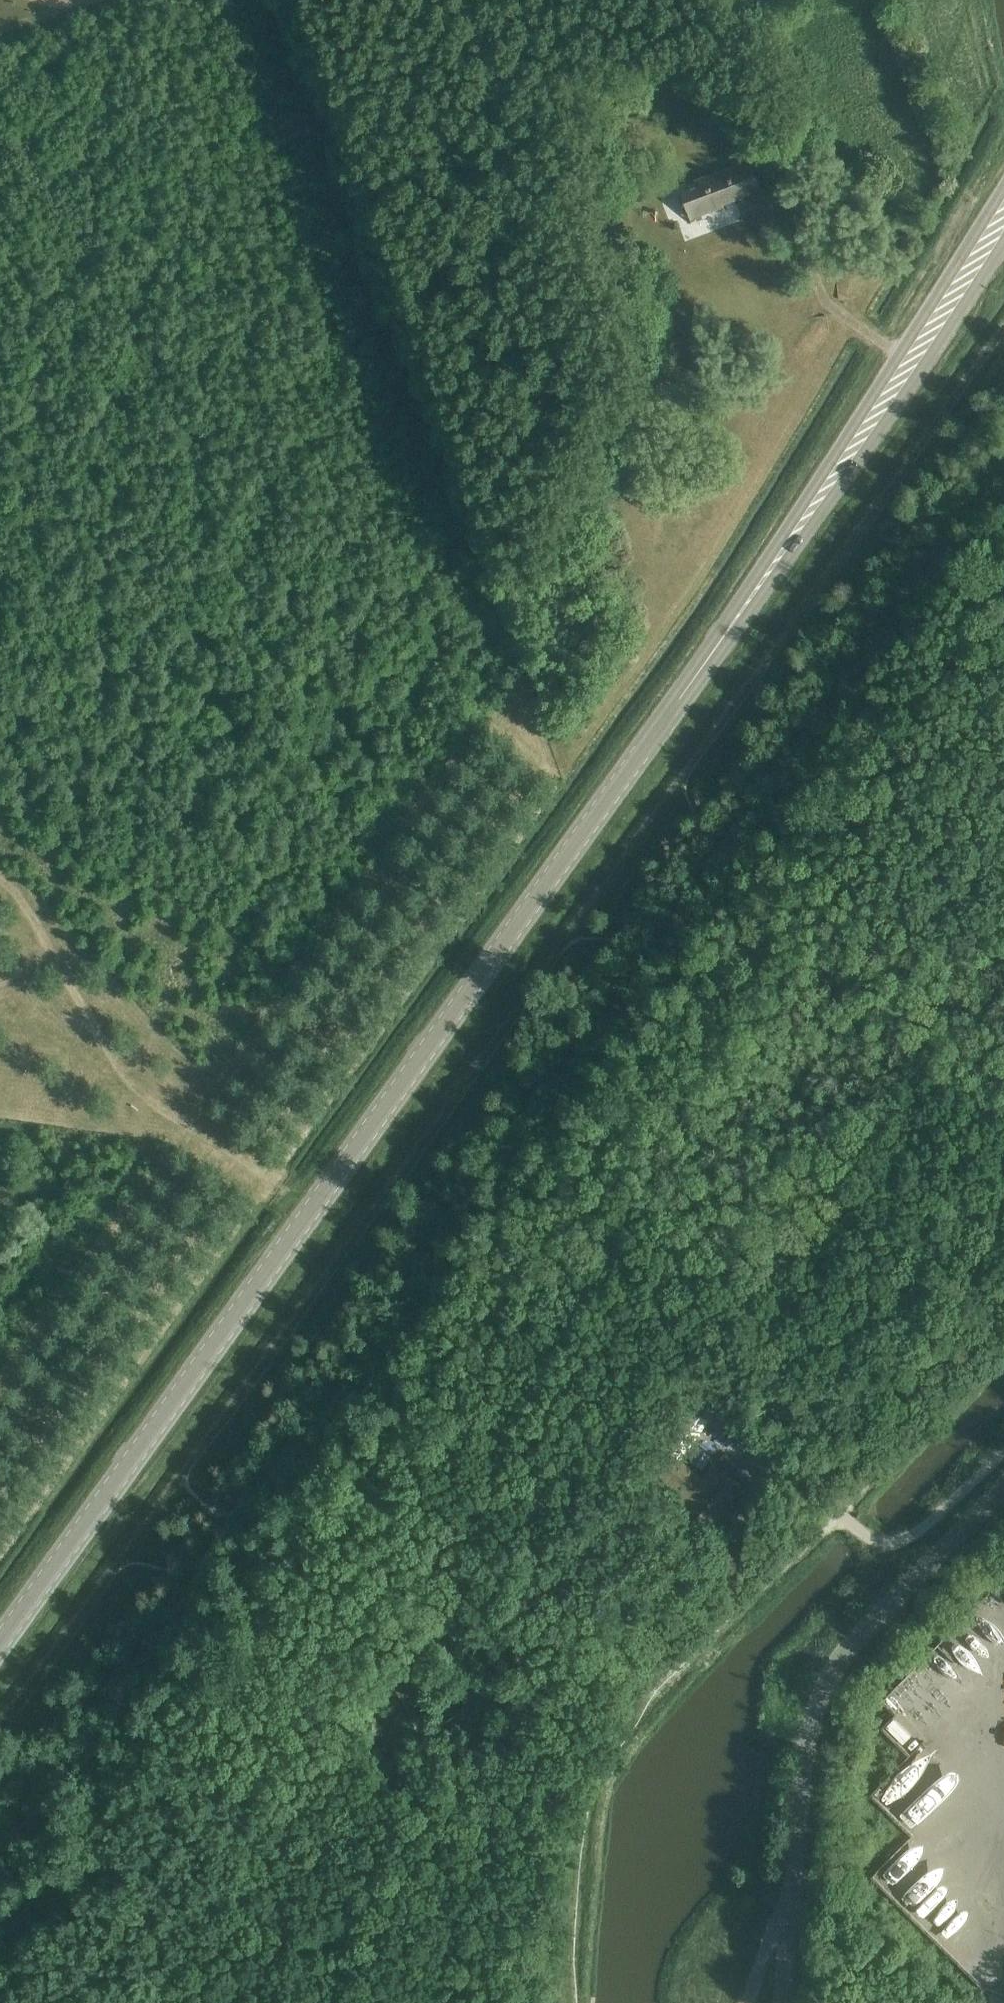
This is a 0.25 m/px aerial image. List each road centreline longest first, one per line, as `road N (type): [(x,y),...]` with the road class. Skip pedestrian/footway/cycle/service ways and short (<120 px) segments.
road 1 (tertiary): [(0,1643),(583,849),(1003,223)]
road 2 (unclassified): [(783,2002),(813,1702),(837,1658),(1003,1486)]

